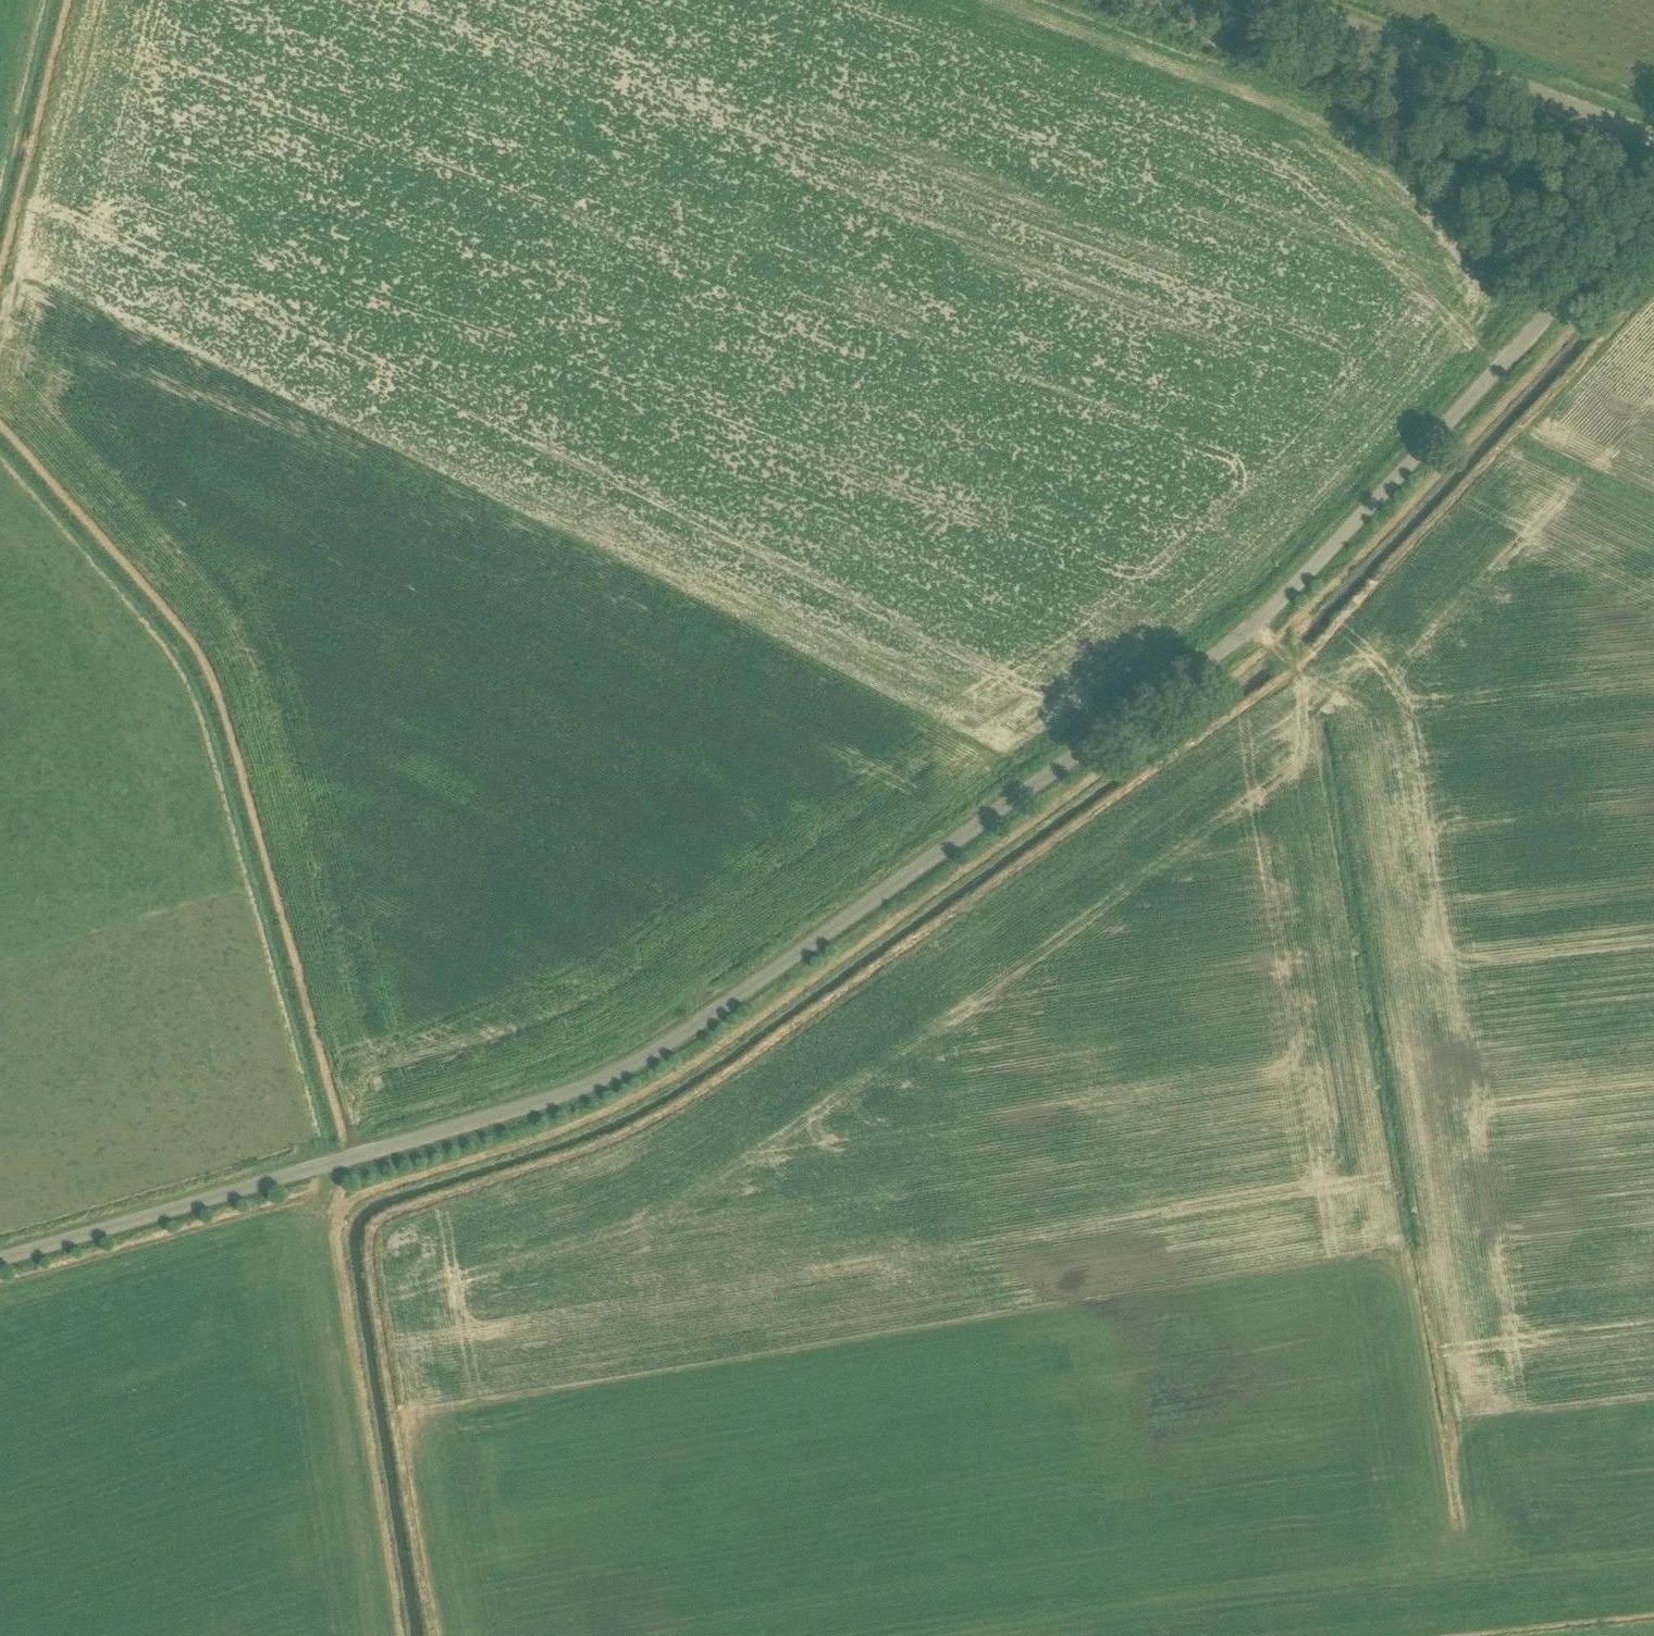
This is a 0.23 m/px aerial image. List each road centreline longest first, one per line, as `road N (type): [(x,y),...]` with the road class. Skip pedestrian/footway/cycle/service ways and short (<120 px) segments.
road 1 (unclassified): [(0,1259),(464,1126),(642,1060),(1185,678),(1290,591),(1653,200)]
road 2 (unclassified): [(1653,141),(1269,0)]

